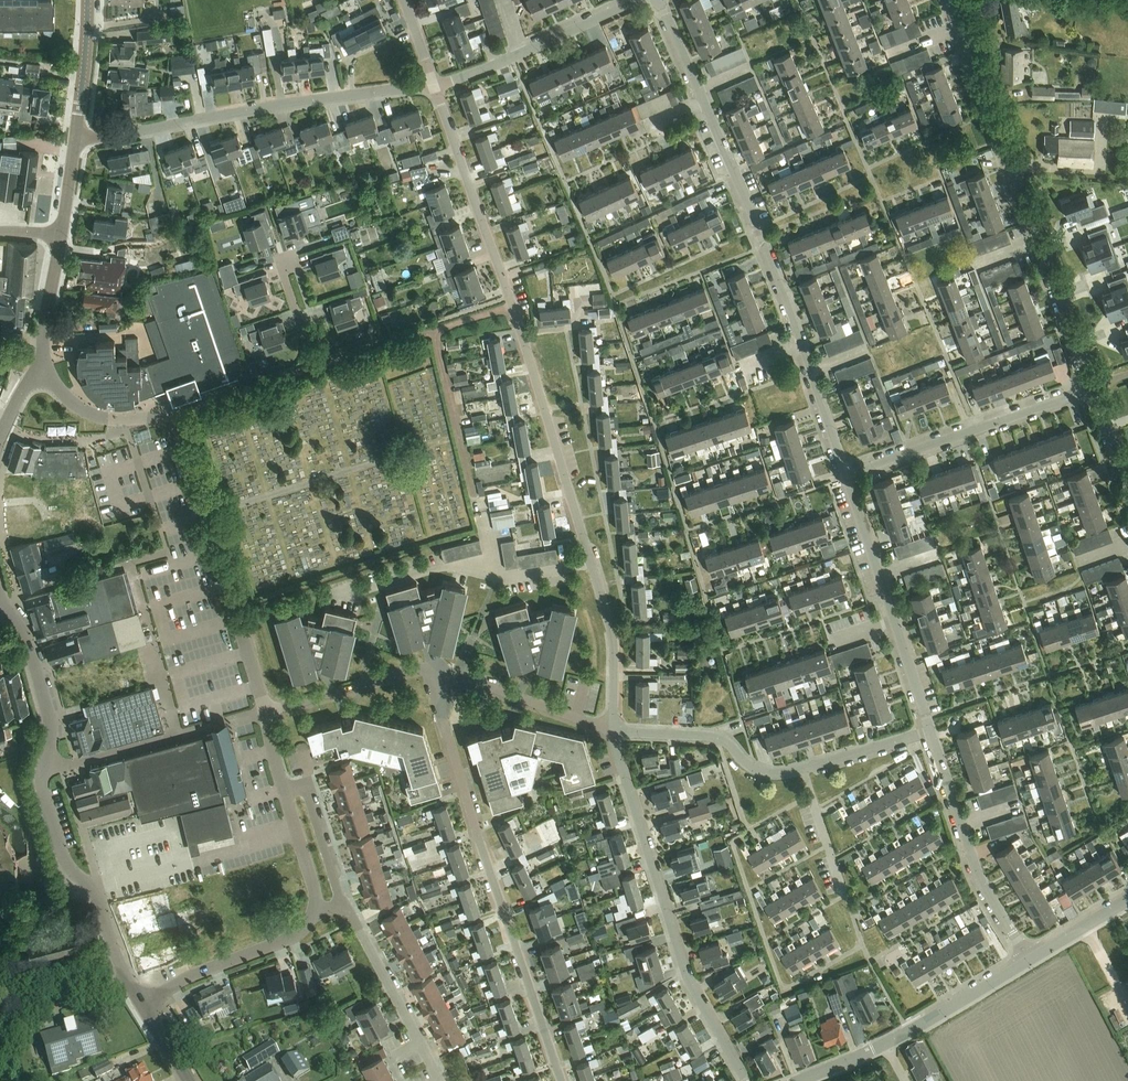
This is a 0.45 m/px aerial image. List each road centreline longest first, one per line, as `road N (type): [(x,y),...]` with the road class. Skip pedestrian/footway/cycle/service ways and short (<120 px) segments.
road 1 (residential): [(616,731),(611,626),(435,87)]
road 2 (residential): [(846,476),(767,245),(656,0)]
road 3 (residential): [(562,1080),(443,720),(457,678)]
road 4 (tertiary): [(126,981),(97,895),(64,858),(45,803),(50,720),(25,636),(0,599)]
road 5 (residential): [(1092,388),(951,0)]
road 6 (residential): [(746,1080),(689,982),(616,731)]
road 7 (residential): [(75,142),(274,104),(435,87)]
road 8 (track): [(493,578),(432,334),(512,306)]
road 9 (residential): [(266,712),(186,450),(161,421)]
road 10 (residential): [(931,731),(846,476)]
road 11 (tertiary): [(798,1080),(908,1032),(1029,959)]
road 12 (residential): [(846,476),(1092,388)]
road 13 (residential): [(1029,959),(976,869),(931,731)]
road 14 (residential): [(435,87),(634,0)]
road 15 (residential): [(142,1007),(208,969),(299,936),(317,906)]
road 16 (residential): [(457,678),(420,666),(266,712)]
road 17 (residential): [(804,768),(763,771),(711,736),(616,731)]
road 18 (residential): [(616,731),(457,678)]
road 19 (residential): [(422,1045),(341,900)]
road 20 (residential): [(161,421),(314,365)]
road 21 (tertiary): [(75,142),(90,0)]
road 22 (residential): [(341,900),(307,791),(281,788)]
road 23 (residential): [(161,421),(88,414),(39,369)]
road 24 (tertiary): [(39,369),(61,236)]
road 25 (unclassified): [(845,896),(804,768)]
road 26 (residential): [(931,731),(804,768)]
road 27 (residential): [(126,981),(36,1007),(0,997)]
road 28 (residential): [(314,365),(282,260),(295,256)]
road 29 (residential): [(317,906),(281,788)]

